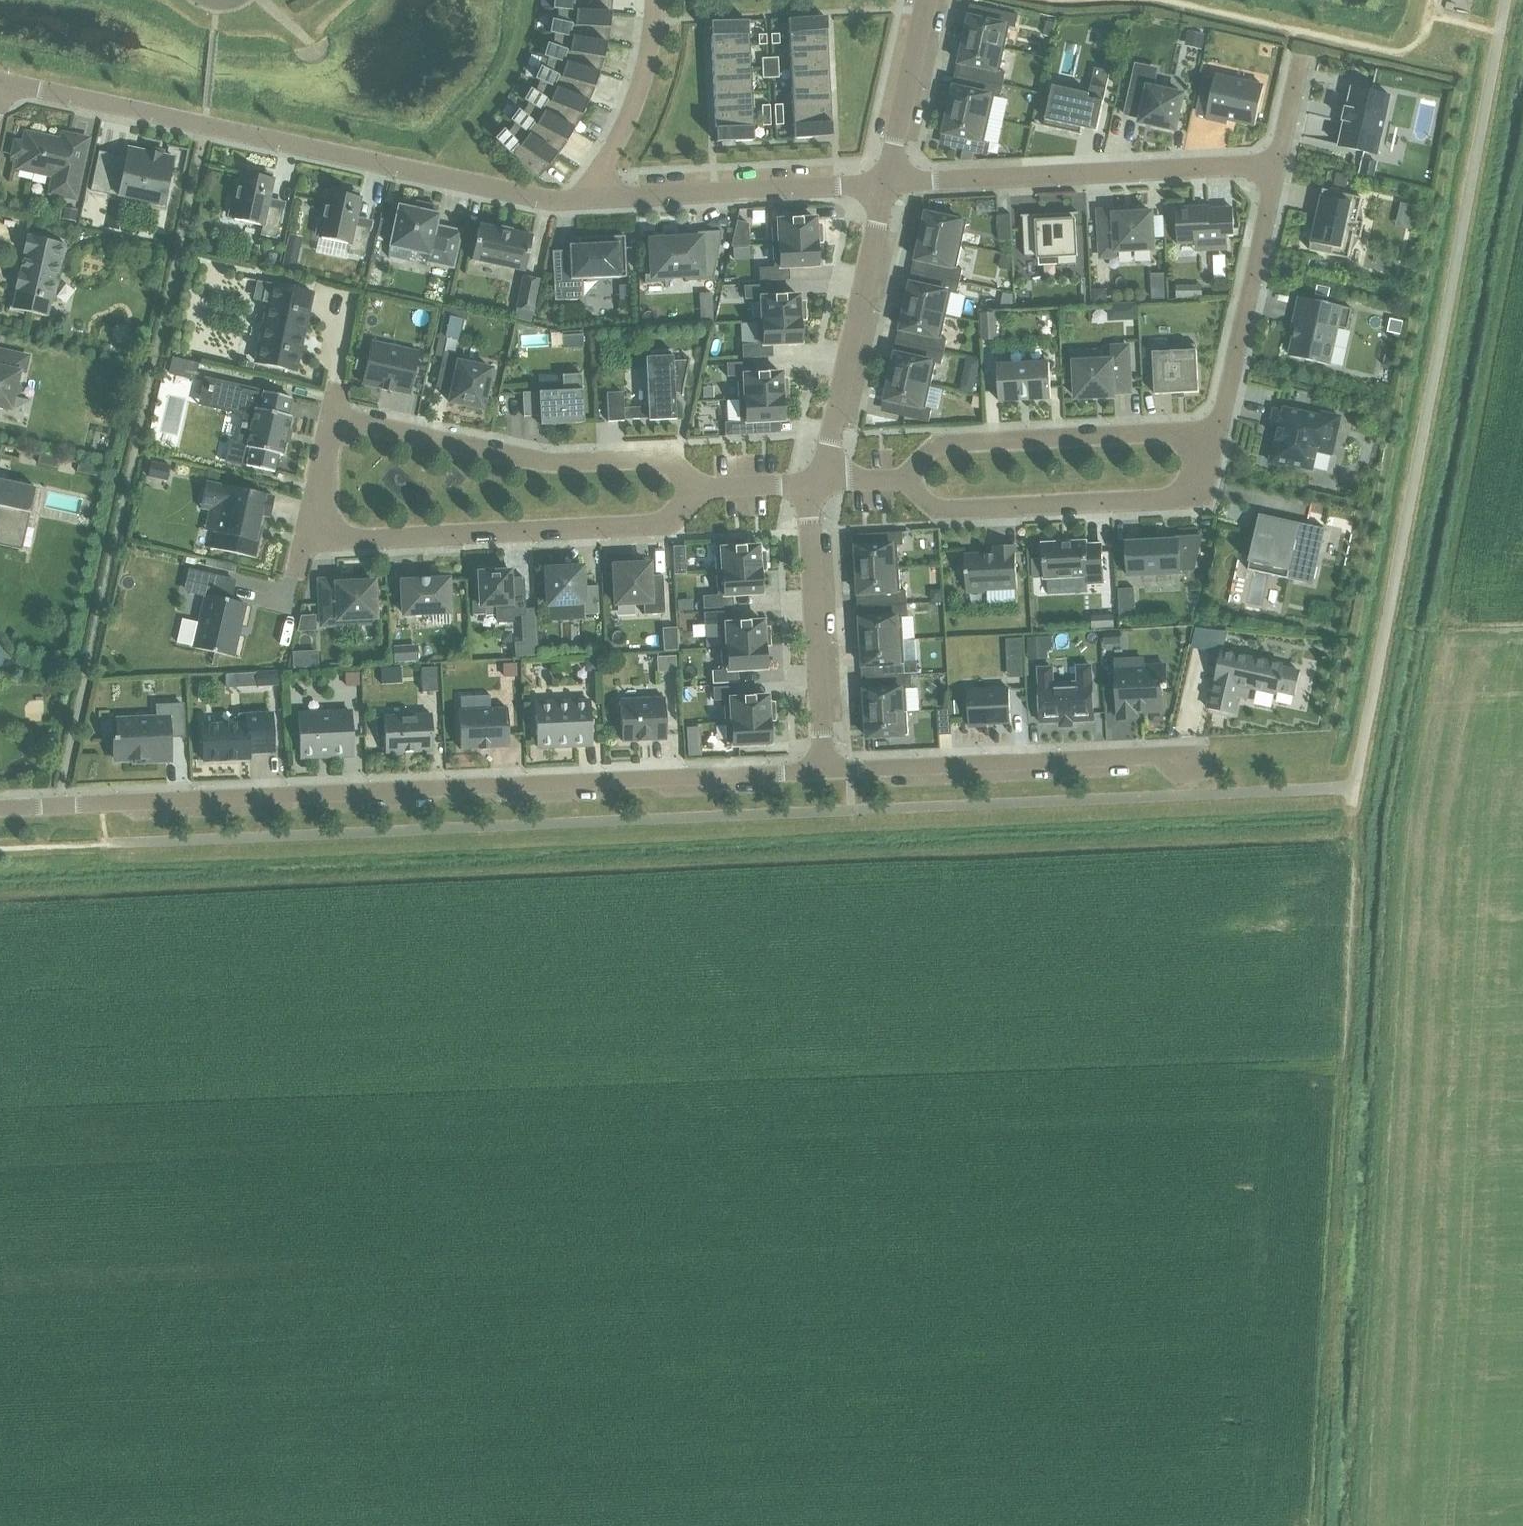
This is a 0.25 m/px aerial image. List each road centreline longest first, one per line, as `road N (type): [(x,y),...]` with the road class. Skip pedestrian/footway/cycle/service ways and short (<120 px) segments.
road 1 (residential): [(831,770),(0,809)]
road 2 (unclassified): [(1354,788),(1506,0)]
road 3 (residential): [(887,183),(1278,167),(1218,433)]
road 4 (residential): [(6,81),(553,200),(597,197)]
road 5 (residential): [(697,487),(691,508),(672,523),(305,542)]
road 6 (residential): [(333,418),(537,463),(676,460),(697,487)]
road 7 (residential): [(1218,433),(1200,497),(945,509),(909,478)]
road 8 (residential): [(1195,765),(1156,755),(831,770)]
road 9 (residential): [(909,478),(931,453),(954,444),(1218,433)]
road 10 (residential): [(821,480),(887,183)]
road 11 (residential): [(831,770),(808,518),(821,480)]
road 12 (residential): [(597,197),(887,183)]
road 13 (residential): [(654,0),(646,69),(597,197)]
road 14 (residential): [(887,183),(926,0)]
road 15 (residential): [(305,542),(333,418)]
road 16 (residential): [(821,480),(697,487)]

